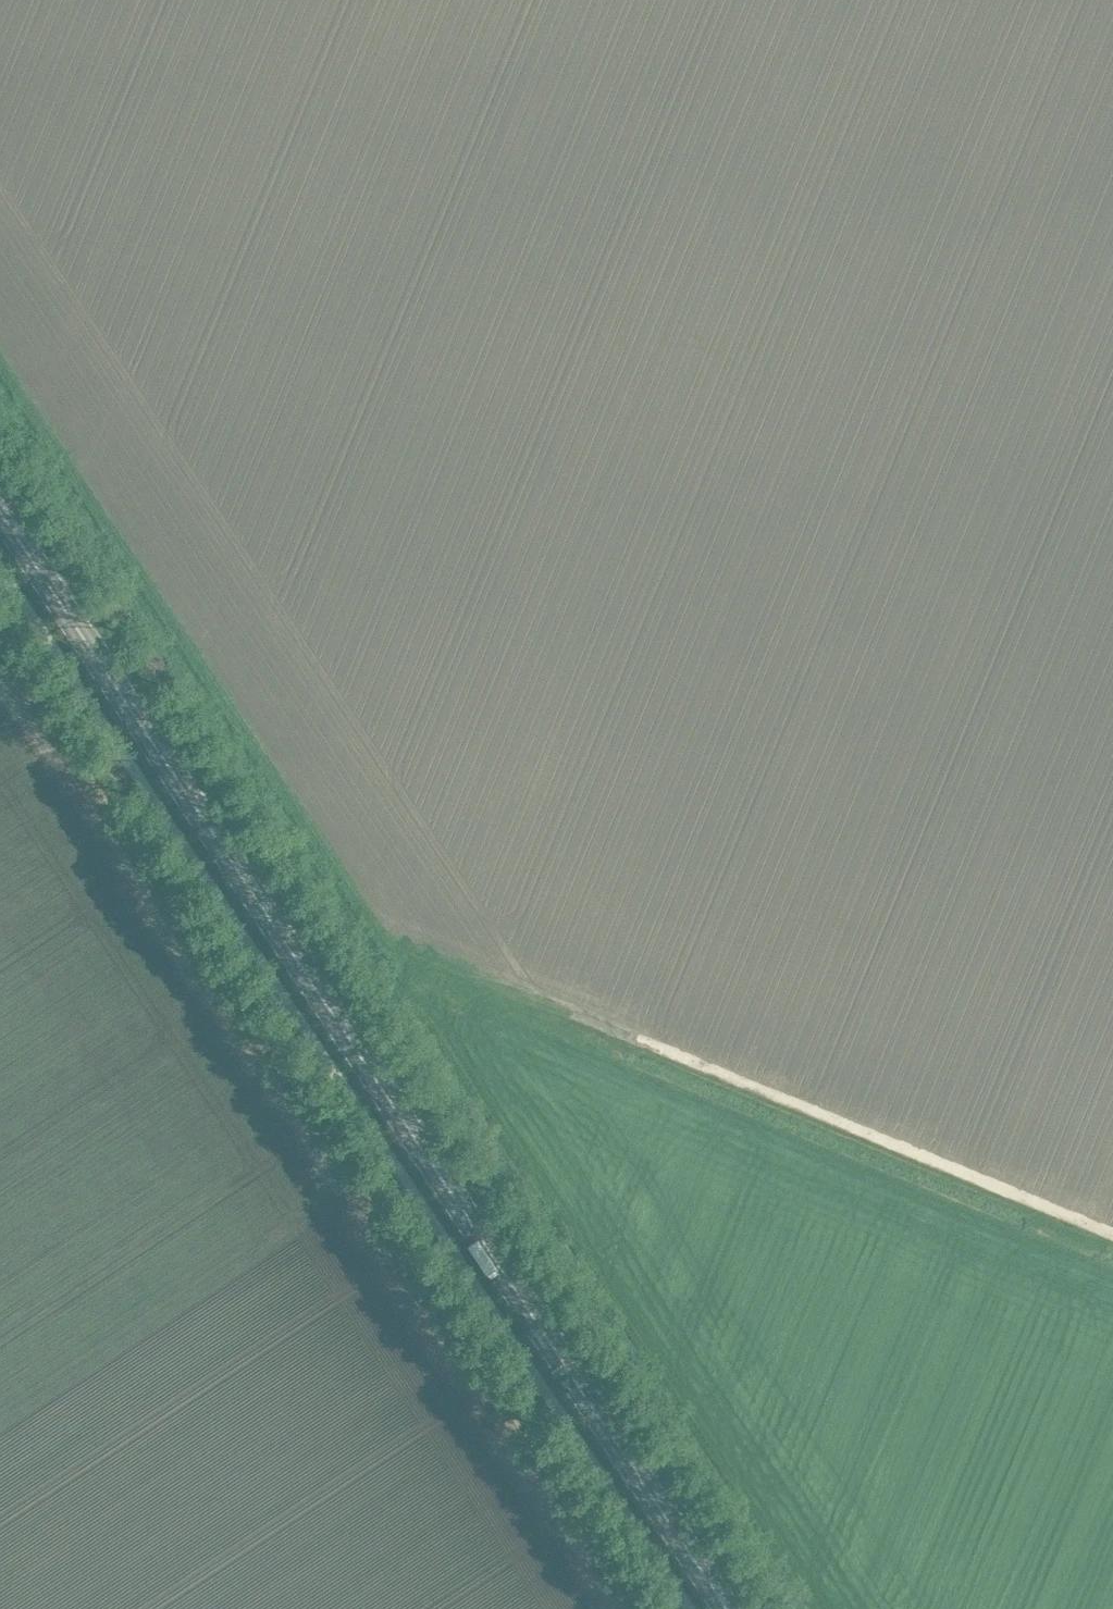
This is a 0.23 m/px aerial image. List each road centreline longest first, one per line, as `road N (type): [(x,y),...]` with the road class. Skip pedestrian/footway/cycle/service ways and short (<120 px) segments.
road 1 (secondary): [(732,1608),(0,514)]
road 2 (track): [(1112,1237),(659,1049)]

